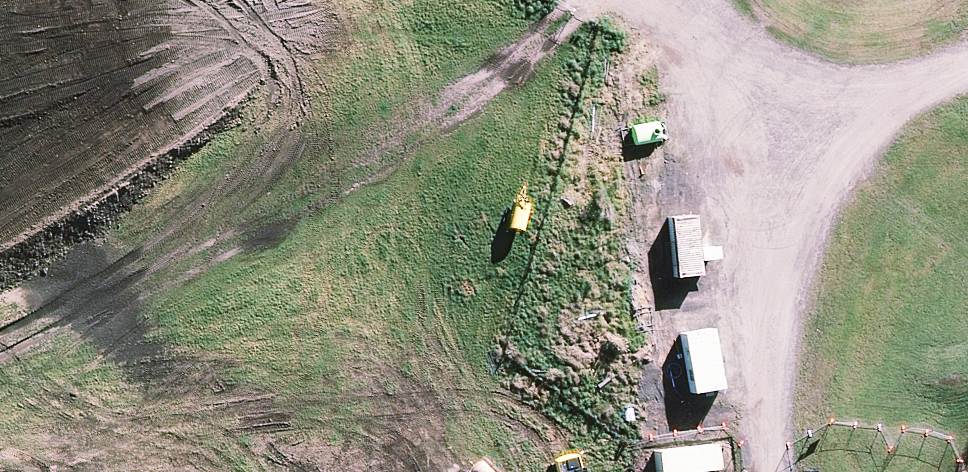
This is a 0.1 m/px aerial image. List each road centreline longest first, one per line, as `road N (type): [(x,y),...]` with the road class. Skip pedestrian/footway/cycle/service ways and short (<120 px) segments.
road 1 (unknown): [(0,420),(347,275),(666,159),(967,87)]
road 2 (unknown): [(967,200),(682,268),(168,471)]

